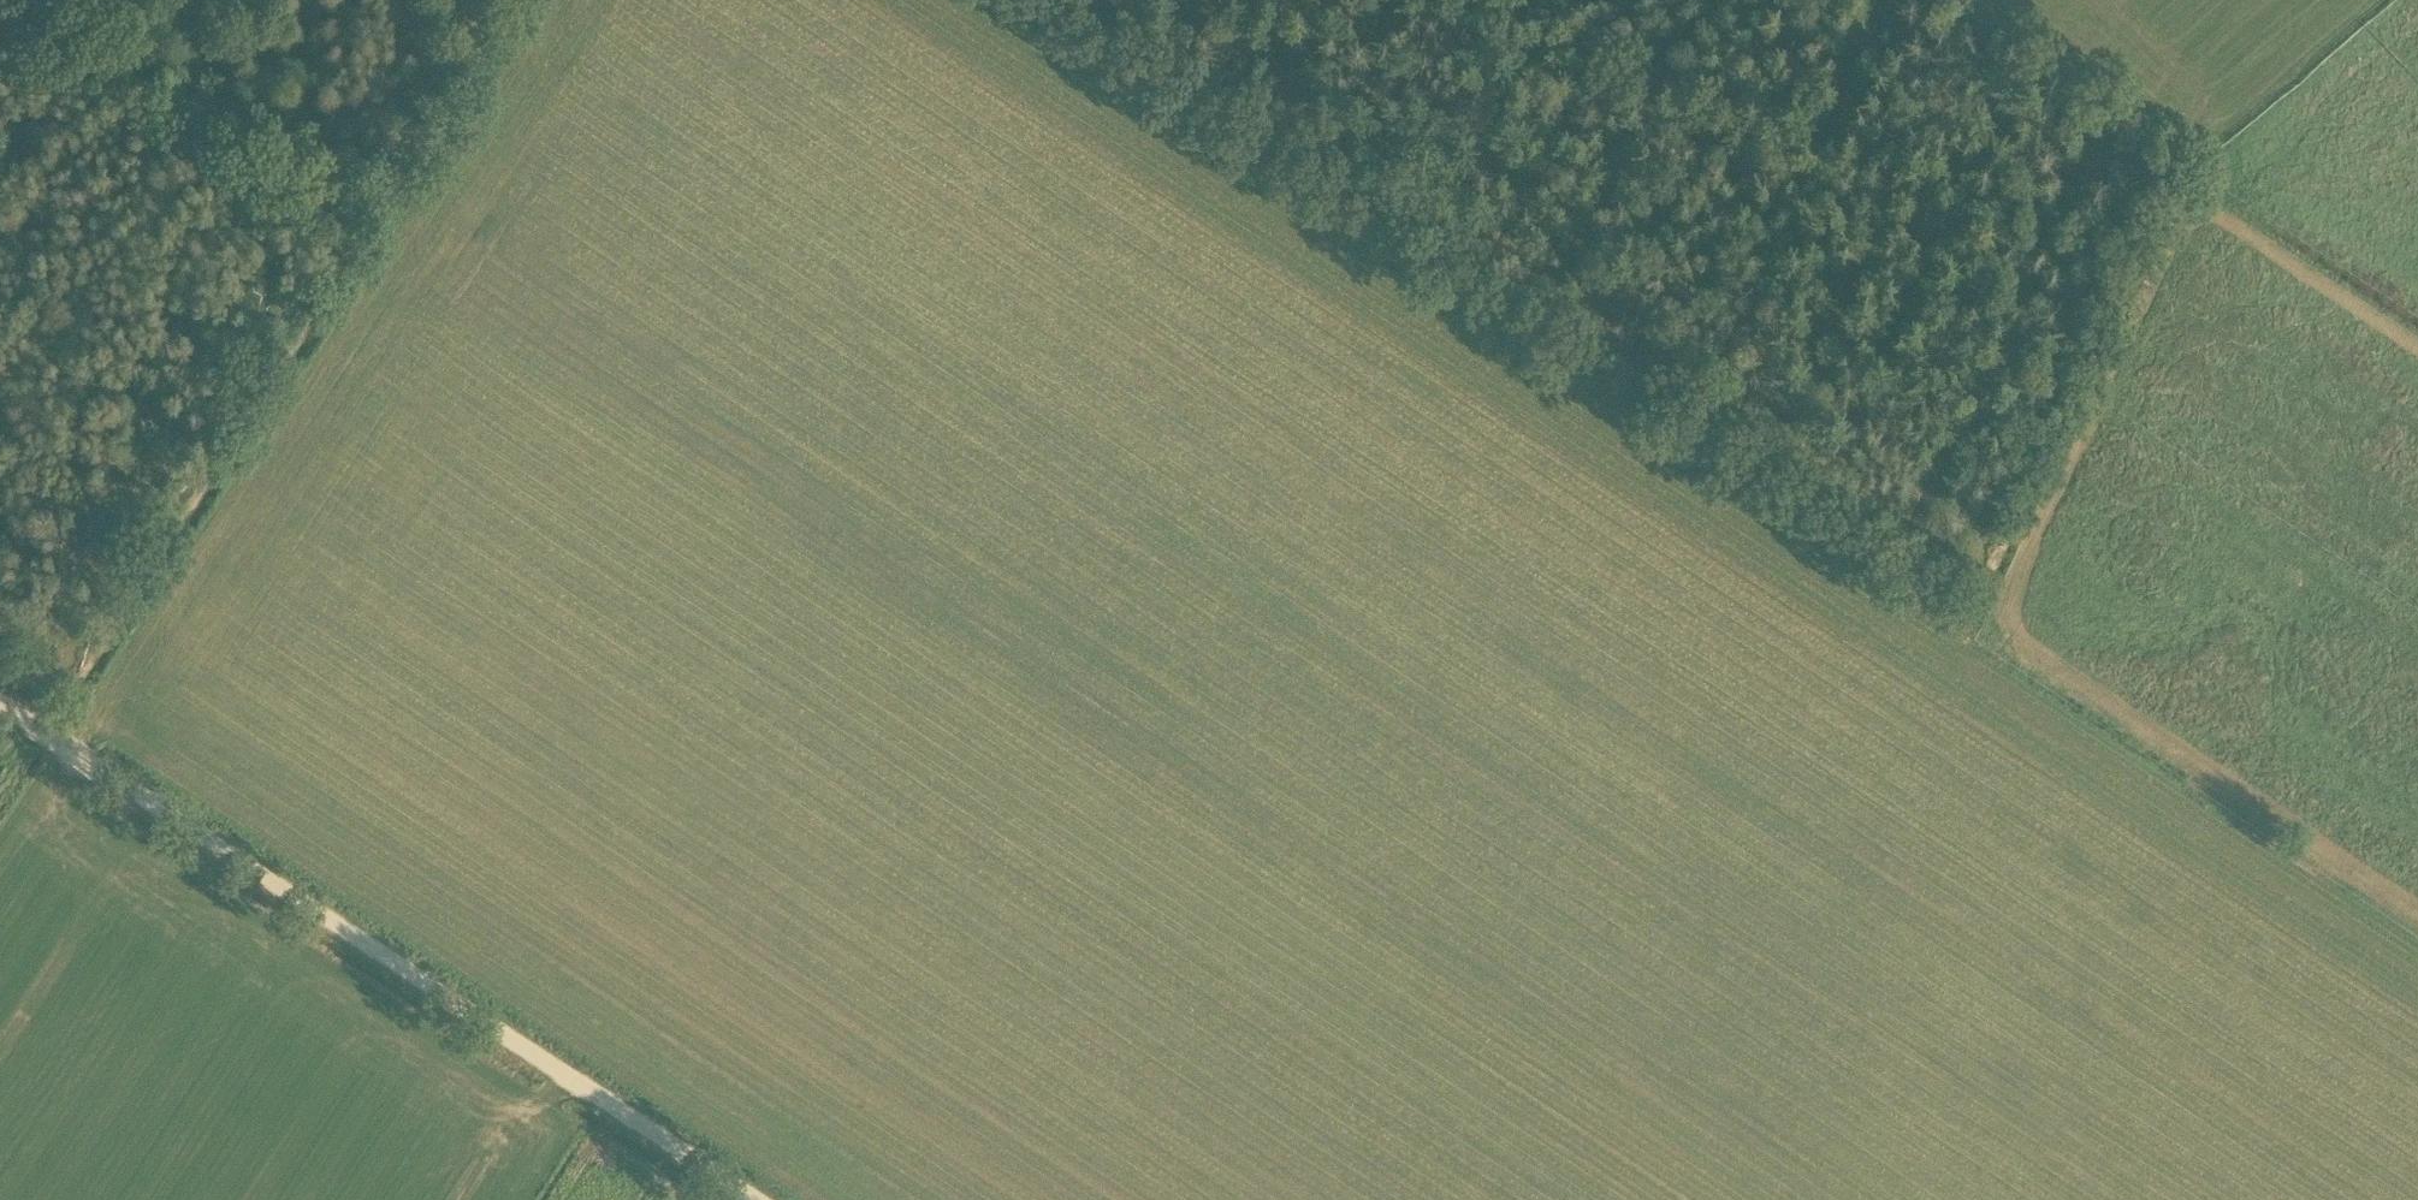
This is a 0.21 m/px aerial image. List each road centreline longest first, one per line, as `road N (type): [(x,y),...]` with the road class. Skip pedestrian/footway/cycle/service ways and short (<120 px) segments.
road 1 (track): [(748,1199),(0,711)]

